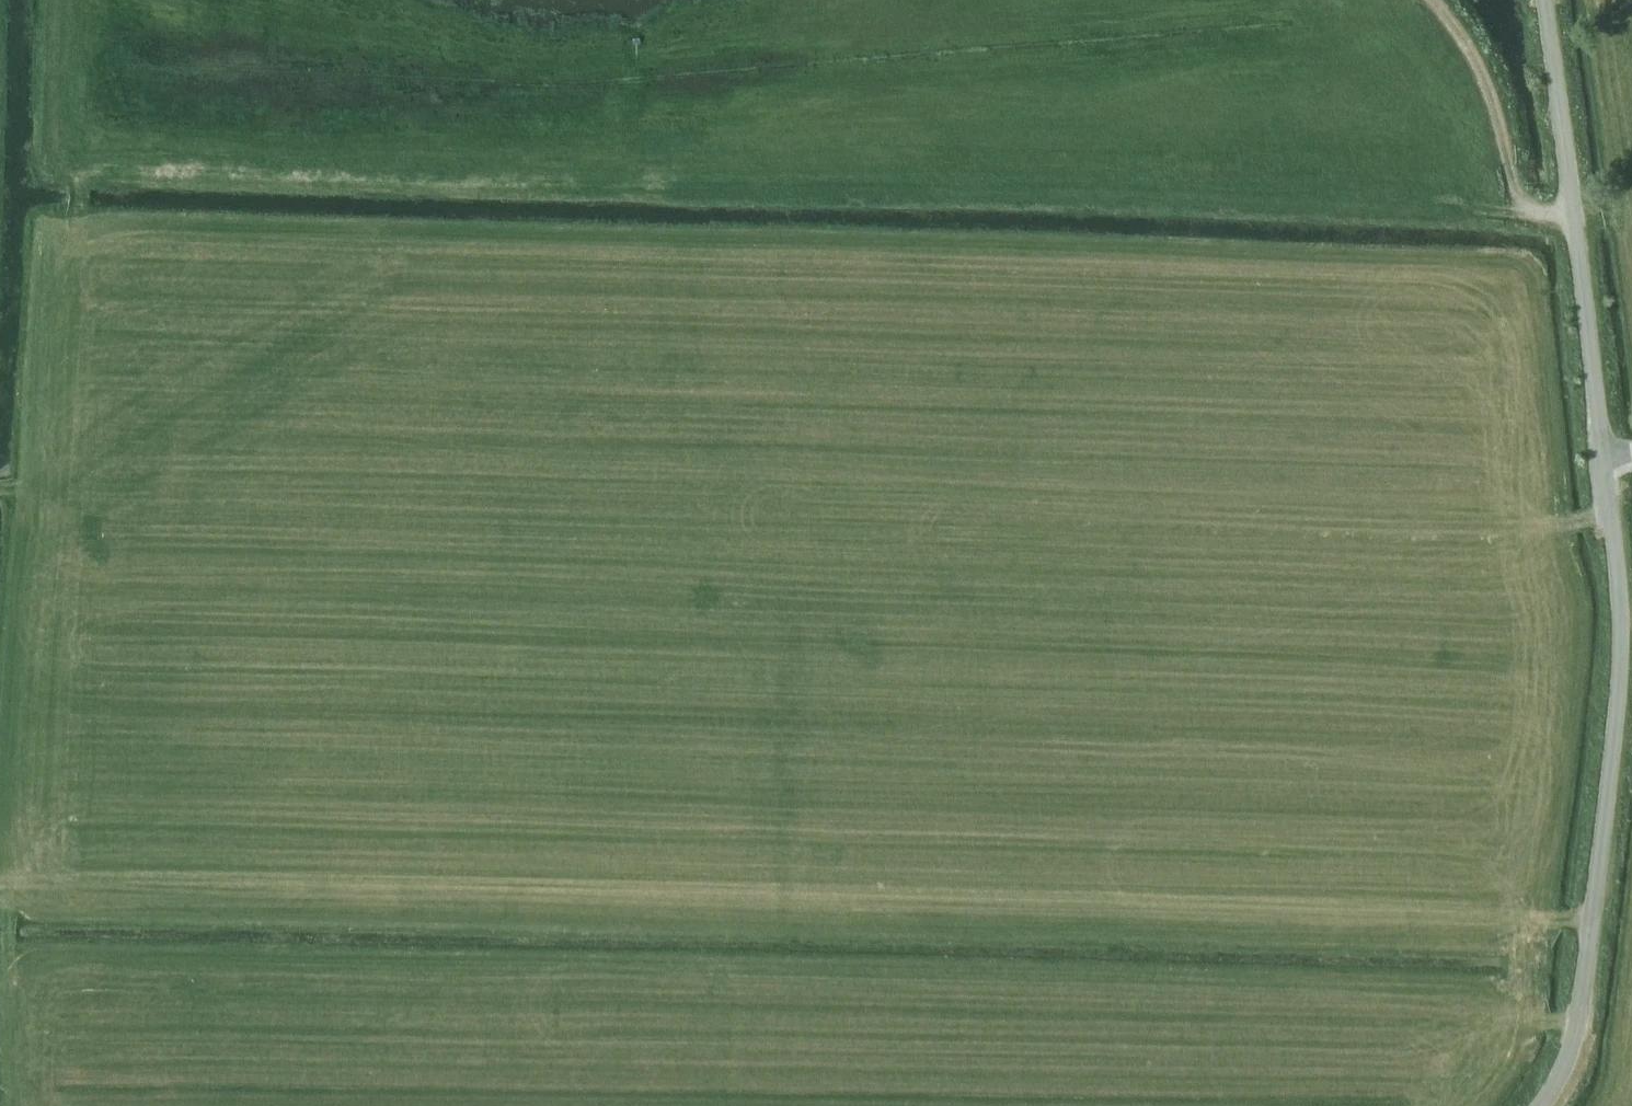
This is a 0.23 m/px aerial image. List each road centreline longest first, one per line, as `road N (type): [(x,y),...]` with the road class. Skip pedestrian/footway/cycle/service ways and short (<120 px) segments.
road 1 (unclassified): [(1541,1105),(1563,1066),(1581,1003),(1614,743),(1621,611),(1545,0)]

